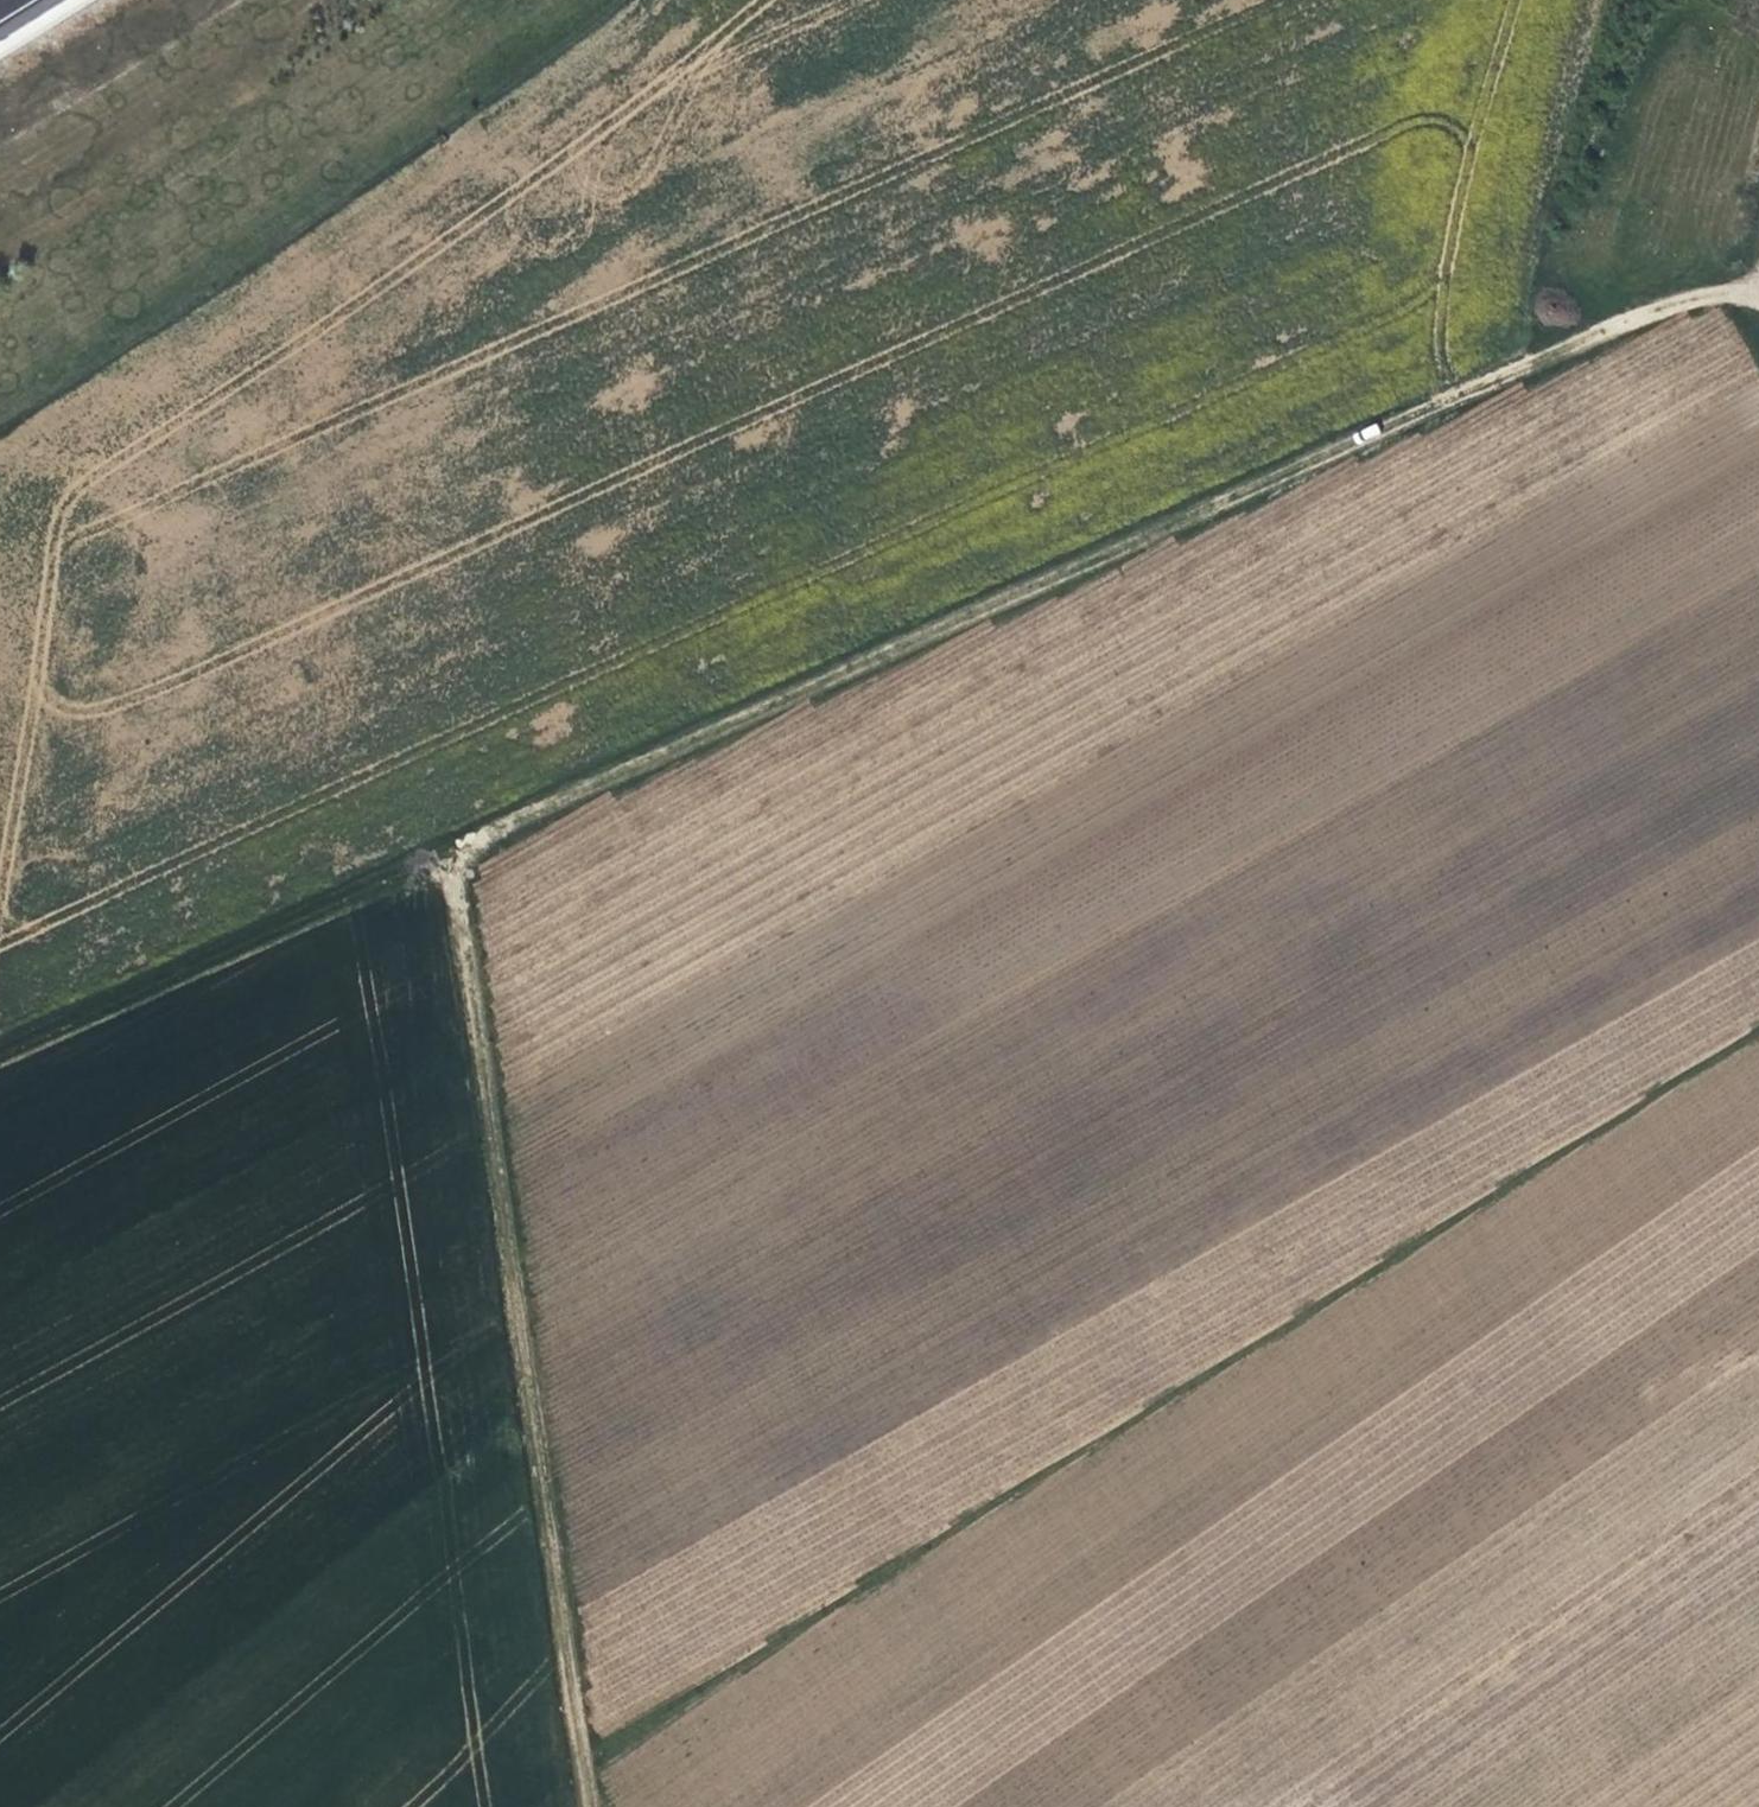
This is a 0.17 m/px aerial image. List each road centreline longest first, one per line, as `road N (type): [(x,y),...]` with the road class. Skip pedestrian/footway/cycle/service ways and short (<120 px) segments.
road 1 (track): [(0,1042),(440,842),(585,1806)]
road 2 (track): [(440,842),(1641,313),(1758,289)]

